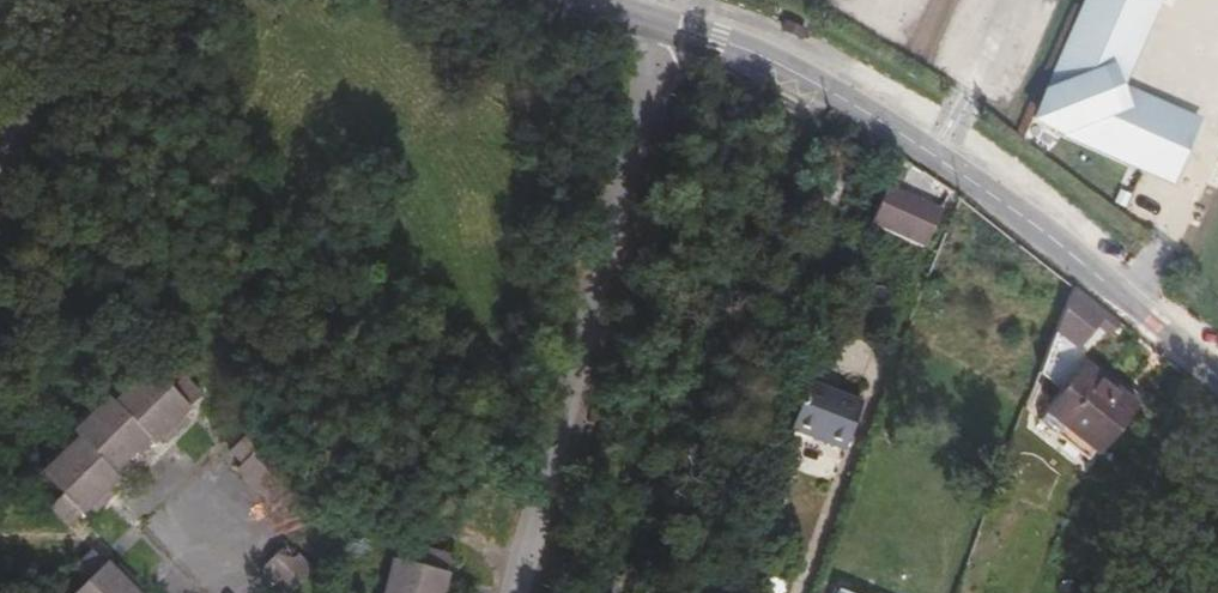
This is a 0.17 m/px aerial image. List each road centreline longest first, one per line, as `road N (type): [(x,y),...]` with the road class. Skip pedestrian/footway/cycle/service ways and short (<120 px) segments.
road 1 (residential): [(1217,377),(936,155),(801,73),(662,28)]
road 2 (residential): [(516,592),(662,28)]
road 3 (tertiary): [(0,202),(69,0)]

